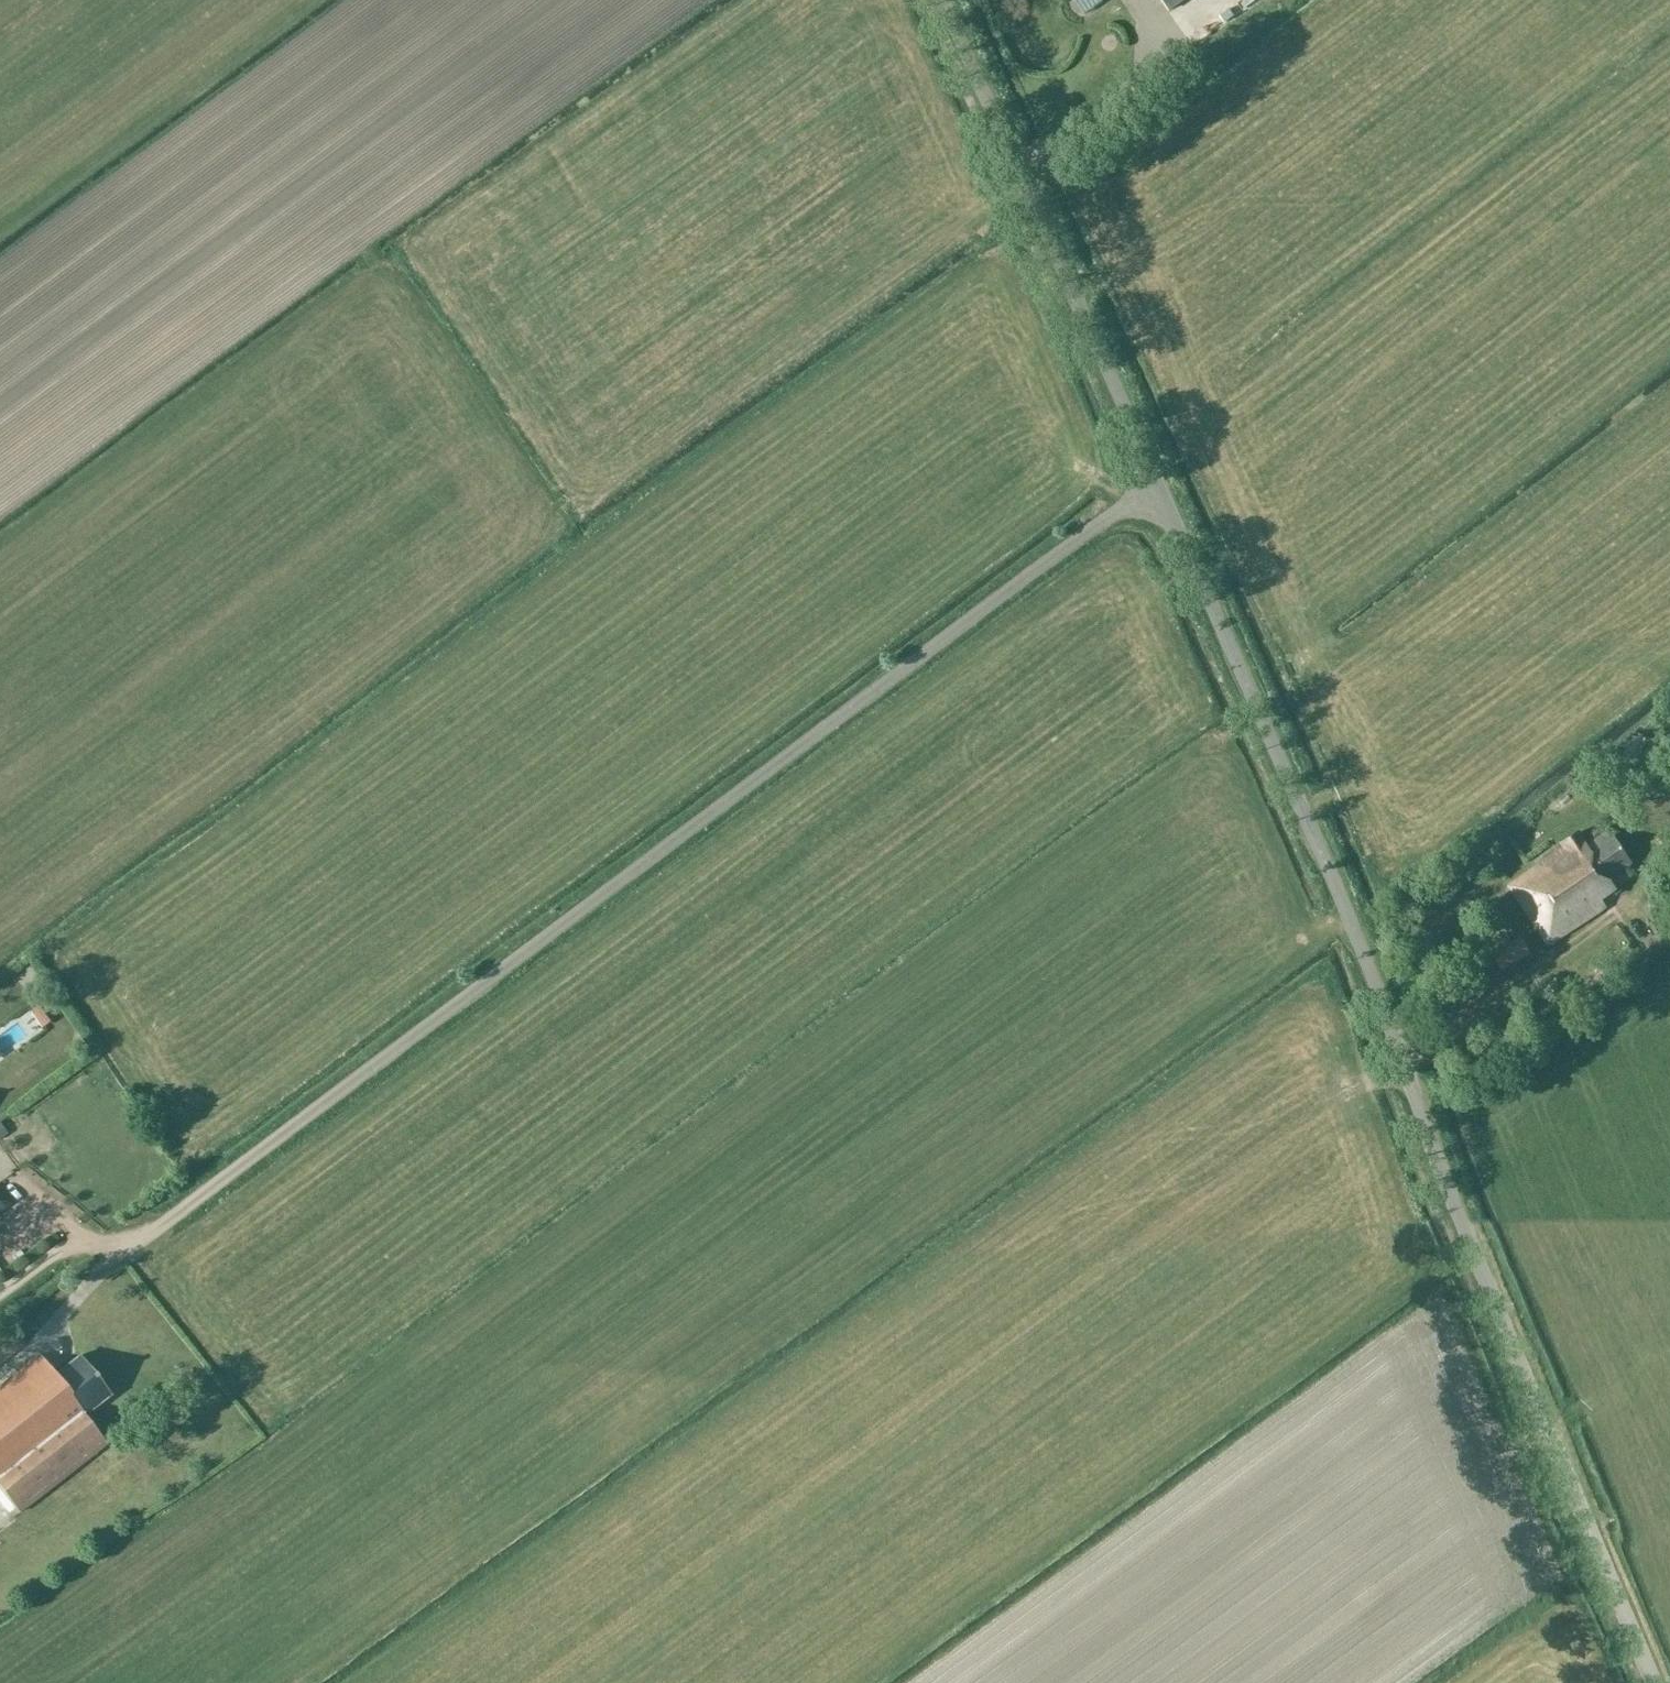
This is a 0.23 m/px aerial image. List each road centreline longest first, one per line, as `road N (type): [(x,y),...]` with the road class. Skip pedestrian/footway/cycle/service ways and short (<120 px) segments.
road 1 (unclassified): [(1160,490),(1064,549),(98,1275)]
road 2 (unclassified): [(1654,1682),(1443,1179),(1355,935),(1160,490)]
road 3 (unclassified): [(1160,490),(941,0)]

